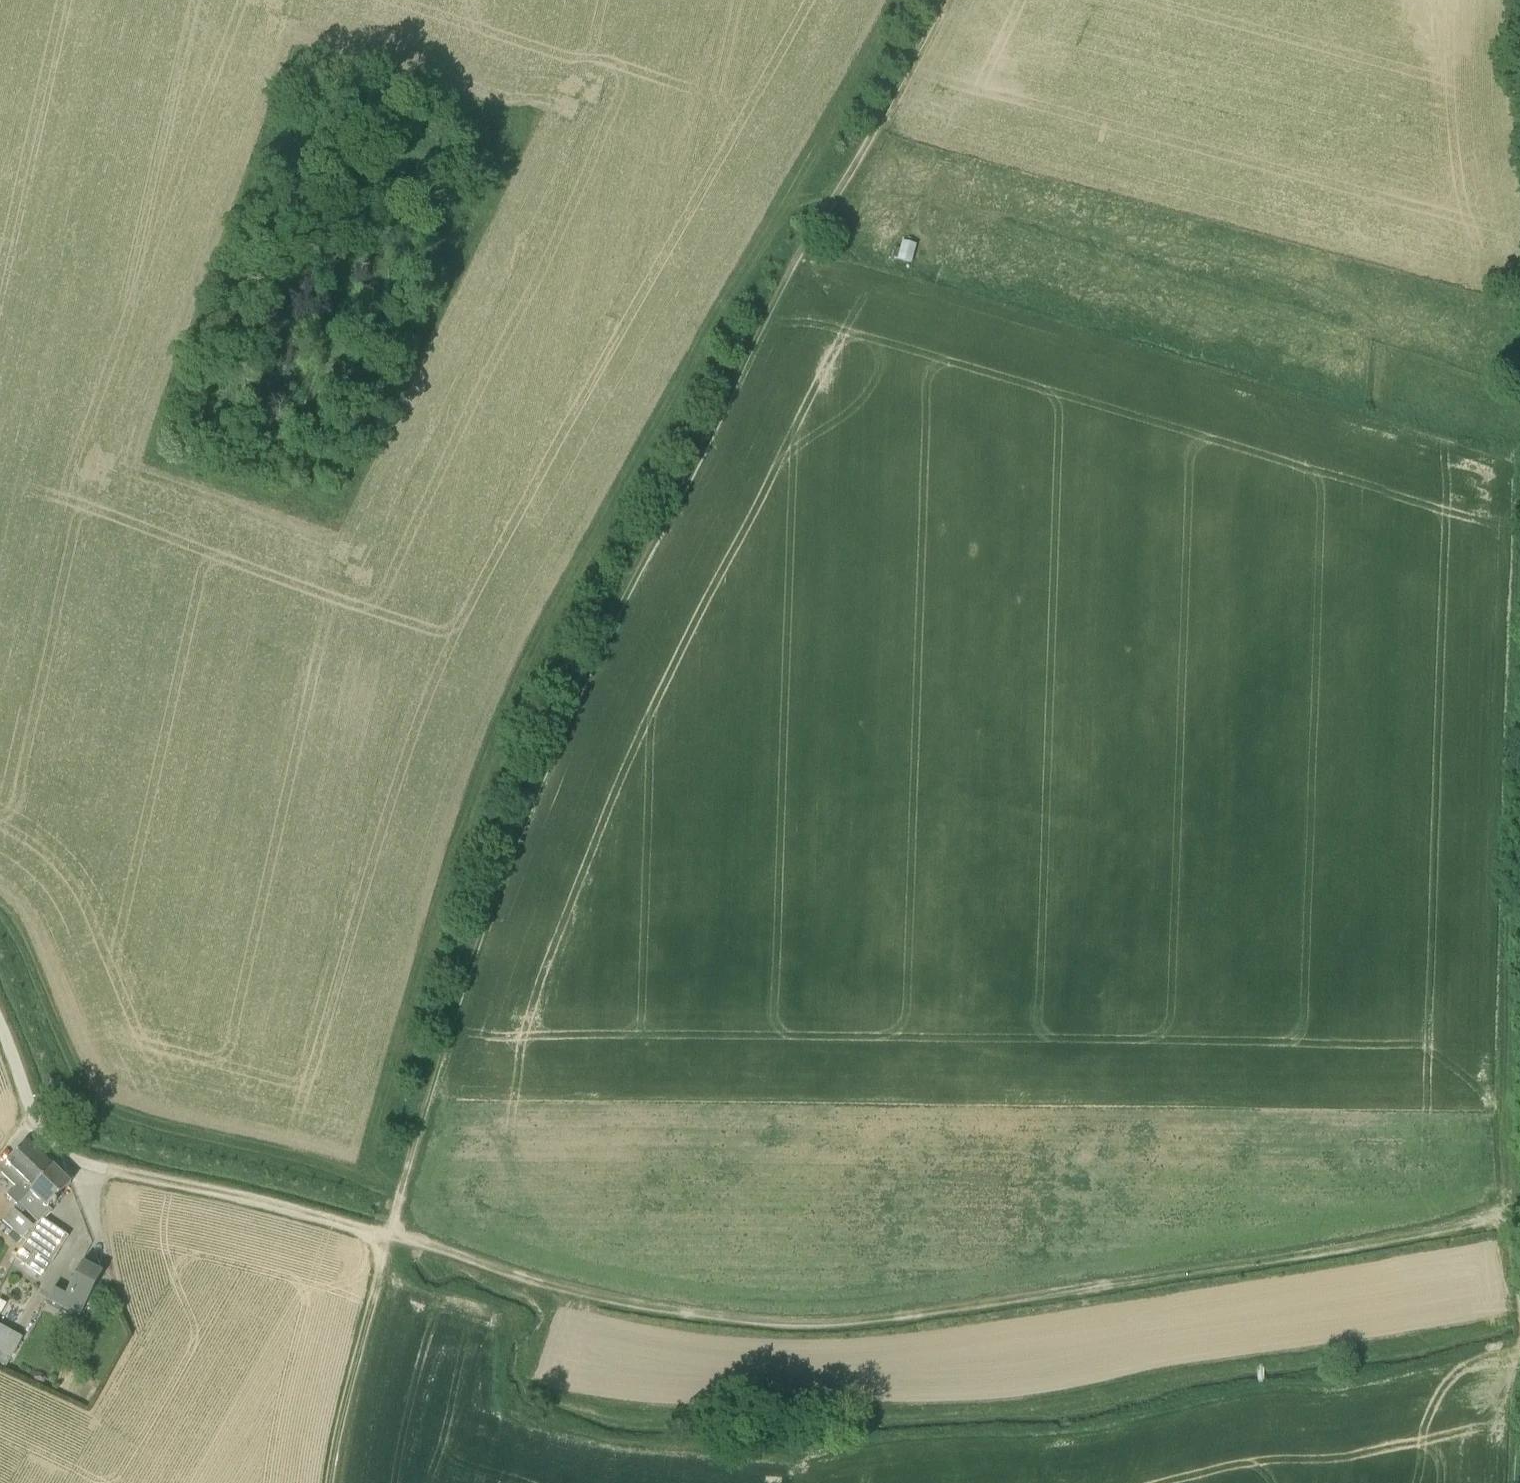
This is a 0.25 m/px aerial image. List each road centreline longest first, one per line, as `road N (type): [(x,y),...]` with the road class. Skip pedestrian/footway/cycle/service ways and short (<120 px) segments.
road 1 (track): [(941,0),(575,690),(503,860),(384,1243)]
road 2 (track): [(384,1243),(660,1320),(801,1333),(1008,1311),(1493,1228),(1515,1227),(1519,1268)]
road 3 (track): [(384,1243),(104,1174)]
road 4 (track): [(384,1243),(329,1482)]
road 5 (unclassified): [(0,1033),(41,1143),(67,1164),(104,1174)]

